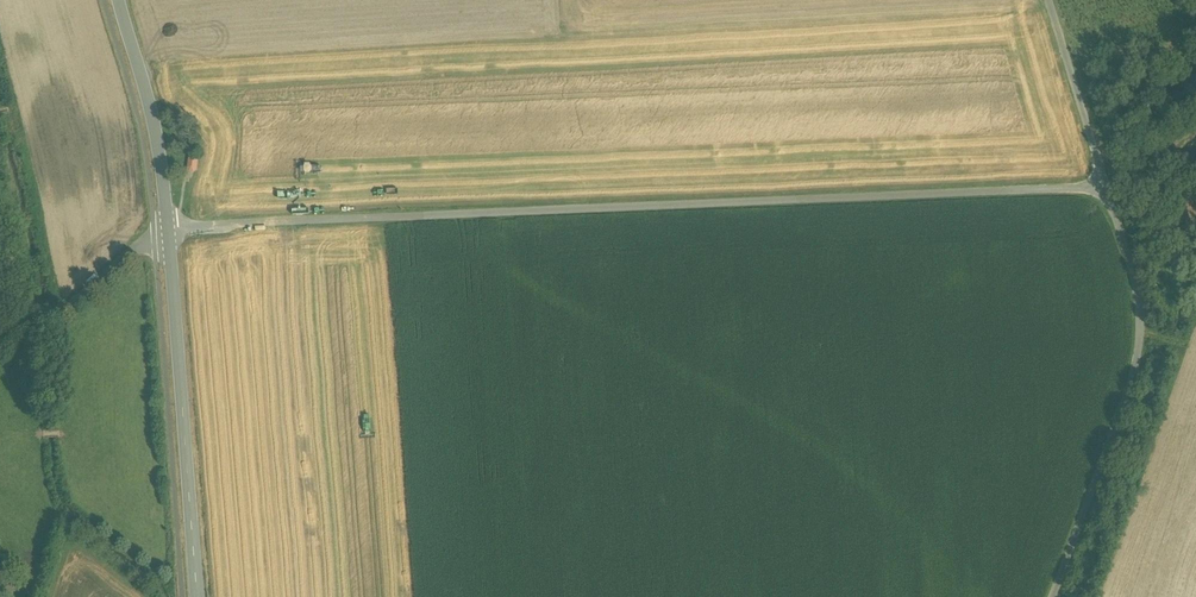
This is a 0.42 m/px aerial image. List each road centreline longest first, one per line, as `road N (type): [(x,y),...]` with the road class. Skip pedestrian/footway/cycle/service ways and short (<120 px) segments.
road 1 (residential): [(1096,184),(169,230)]
road 2 (residential): [(1096,184),(1118,222),(1136,330),(1050,596)]
road 3 (secondary): [(169,230),(197,596)]
road 4 (secondary): [(119,0),(158,146),(169,230)]
road 5 (residential): [(169,230),(130,252),(41,331),(0,346)]
road 6 (residential): [(1038,0),(1096,184)]

